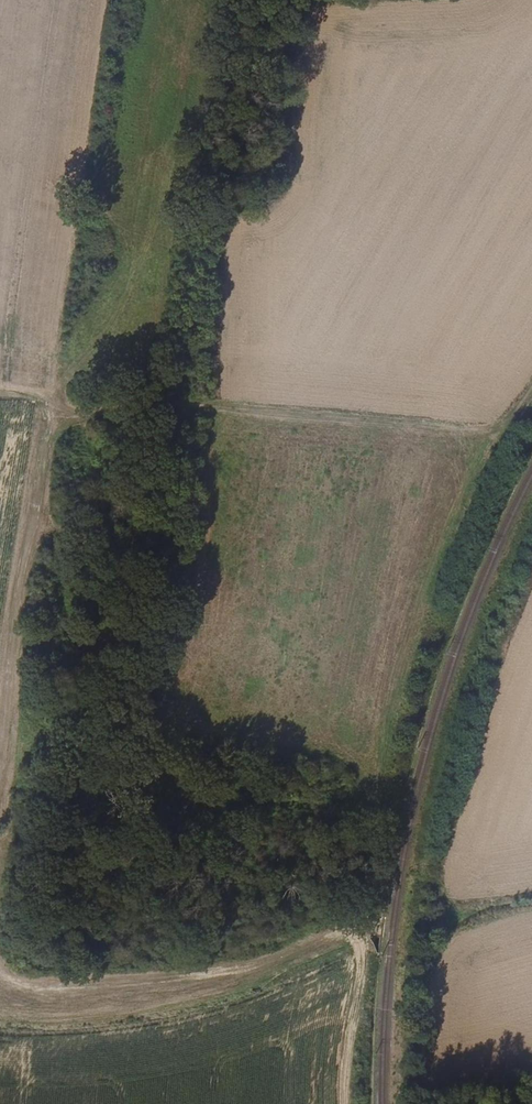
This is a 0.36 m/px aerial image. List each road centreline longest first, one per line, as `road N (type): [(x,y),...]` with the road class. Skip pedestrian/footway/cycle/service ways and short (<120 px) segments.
road 1 (track): [(361,800),(166,802),(89,775),(74,753),(80,652),(60,617),(58,544),(36,501),(45,417),(41,401),(0,391)]
road 2 (track): [(0,962),(28,981),(63,982),(271,959),(346,936),(361,956),(343,1103)]
road 3 (track): [(36,501),(0,763)]
road 4 (track): [(41,401),(67,408),(224,407)]

